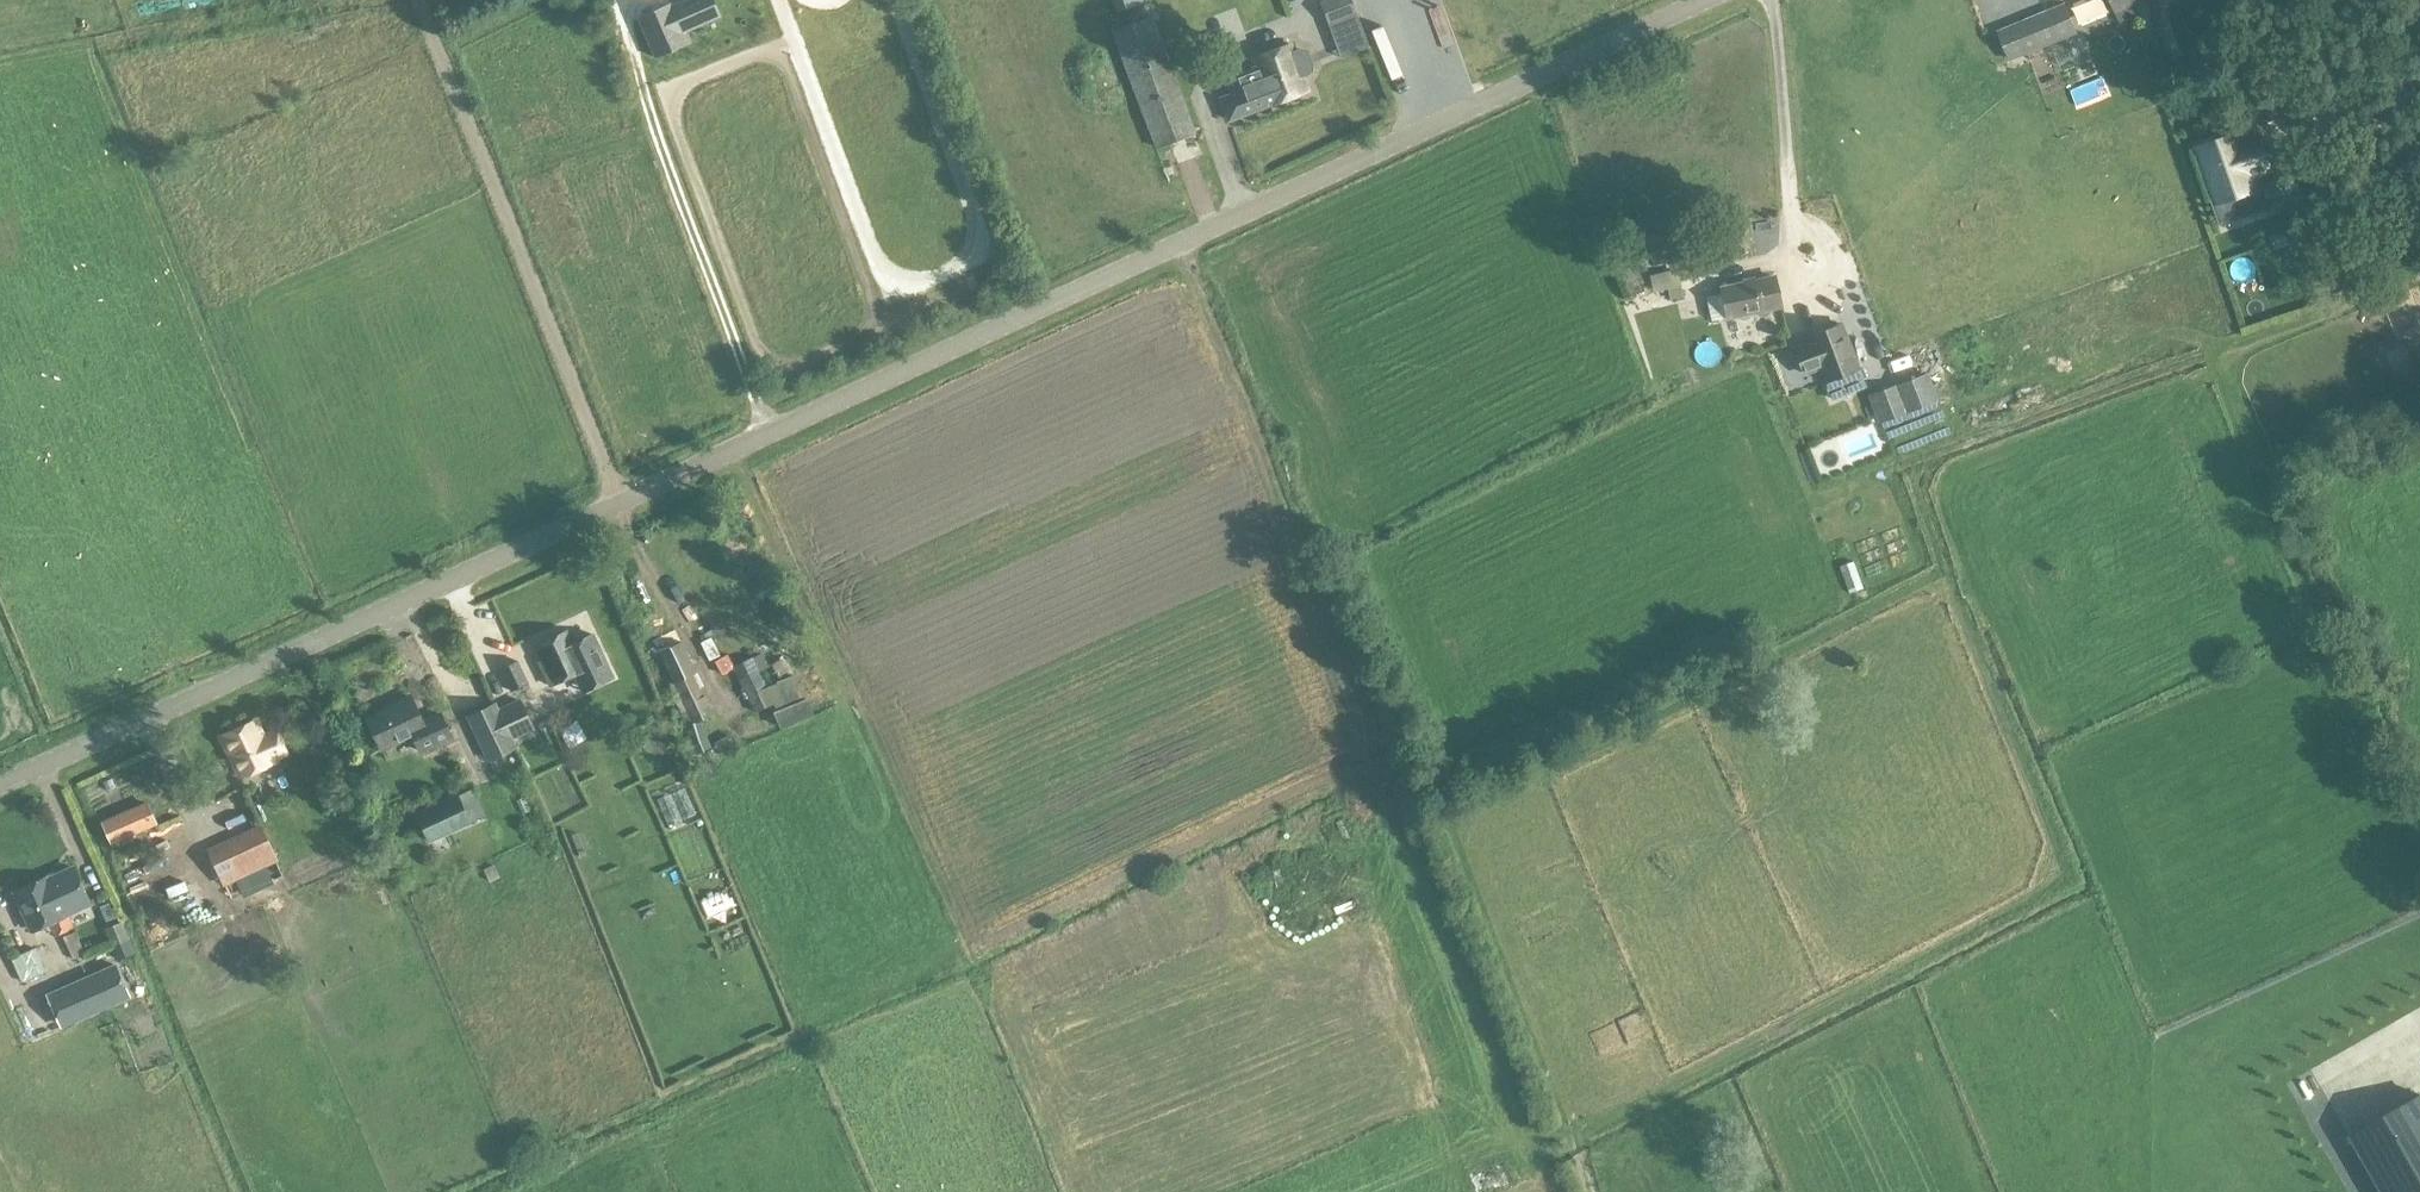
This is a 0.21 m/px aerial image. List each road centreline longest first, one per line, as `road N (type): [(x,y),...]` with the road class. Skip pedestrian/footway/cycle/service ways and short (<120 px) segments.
road 1 (unclassified): [(768,434),(1708,0)]
road 2 (unclassified): [(0,782),(768,434)]
road 3 (track): [(624,498),(422,0)]
road 4 (unclassified): [(768,434),(614,0)]

